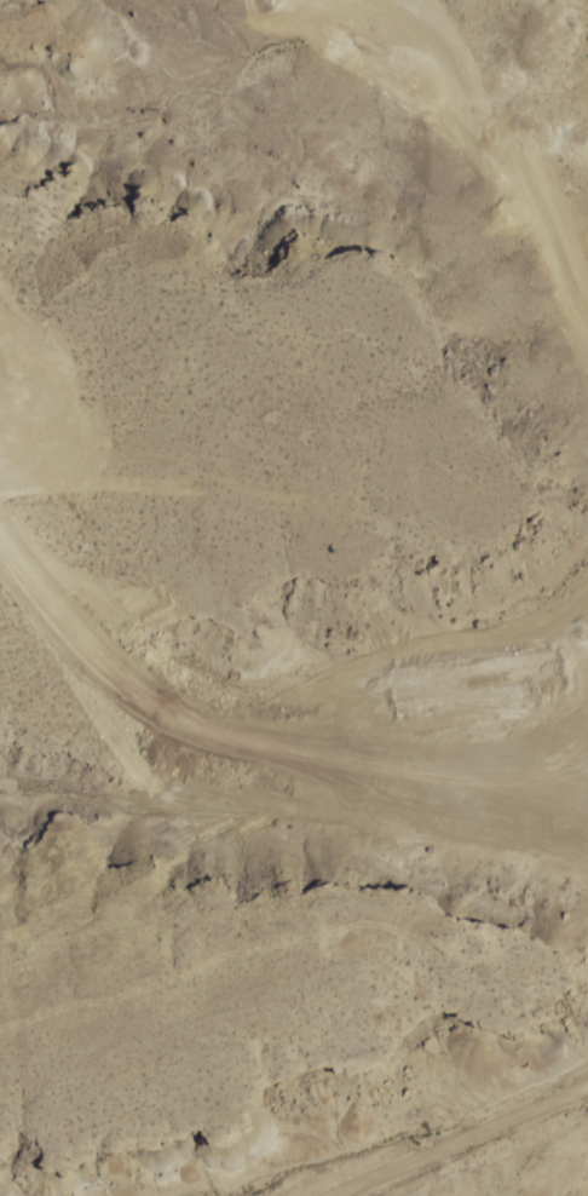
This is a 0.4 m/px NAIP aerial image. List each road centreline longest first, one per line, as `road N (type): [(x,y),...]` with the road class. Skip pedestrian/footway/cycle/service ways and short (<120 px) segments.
road 1 (tertiary): [(345,1195),(537,1106),(587,1072)]

